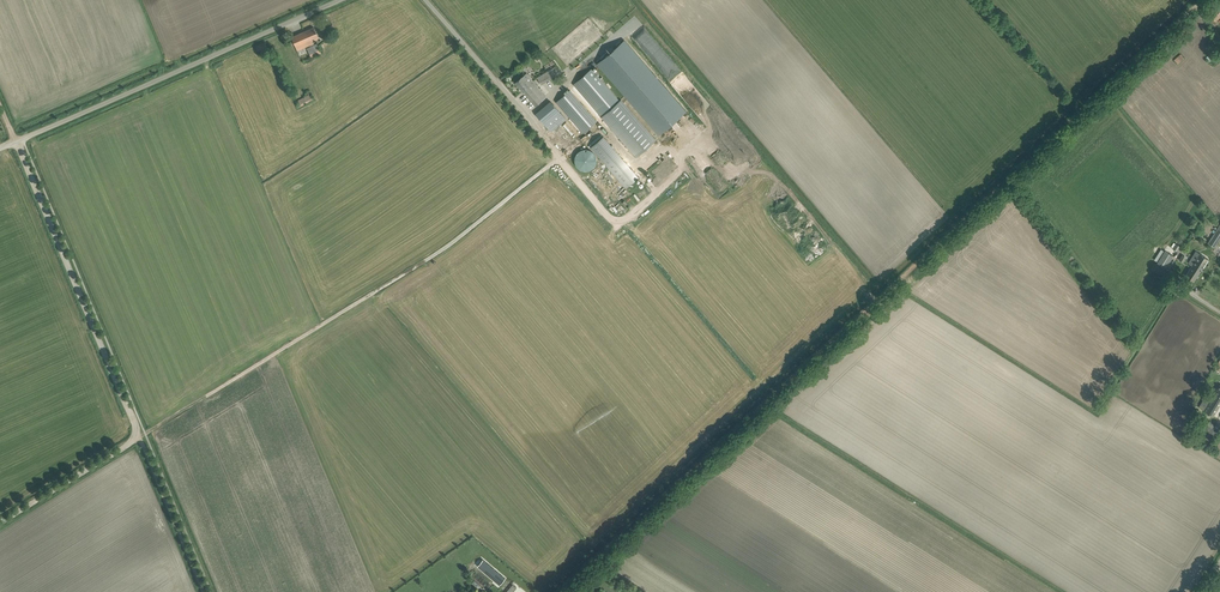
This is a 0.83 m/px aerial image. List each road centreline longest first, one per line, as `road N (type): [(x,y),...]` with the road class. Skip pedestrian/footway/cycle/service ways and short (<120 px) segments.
road 1 (track): [(567,591),(1185,12)]
road 2 (track): [(212,394),(442,251),(560,157)]
road 3 (unclassified): [(0,150),(338,0)]
road 4 (track): [(137,436),(17,143)]
road 5 (unclassified): [(560,157),(428,0)]
road 6 (track): [(204,591),(137,436)]
road 7 (track): [(0,524),(137,436)]

